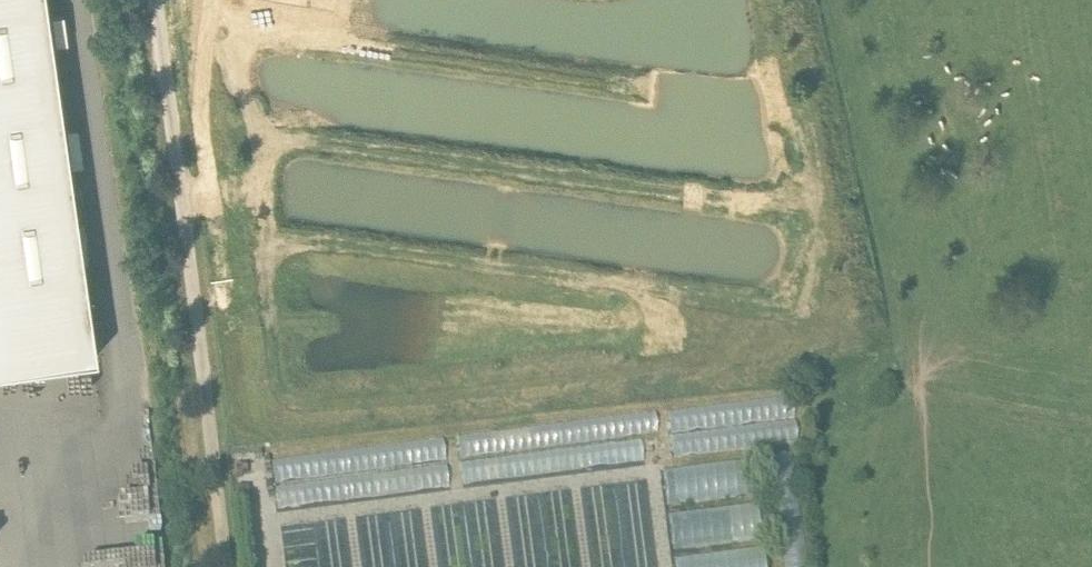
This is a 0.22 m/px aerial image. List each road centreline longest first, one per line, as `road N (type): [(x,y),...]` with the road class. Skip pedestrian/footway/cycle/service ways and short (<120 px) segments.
road 1 (unclassified): [(226,566),(152,0)]

